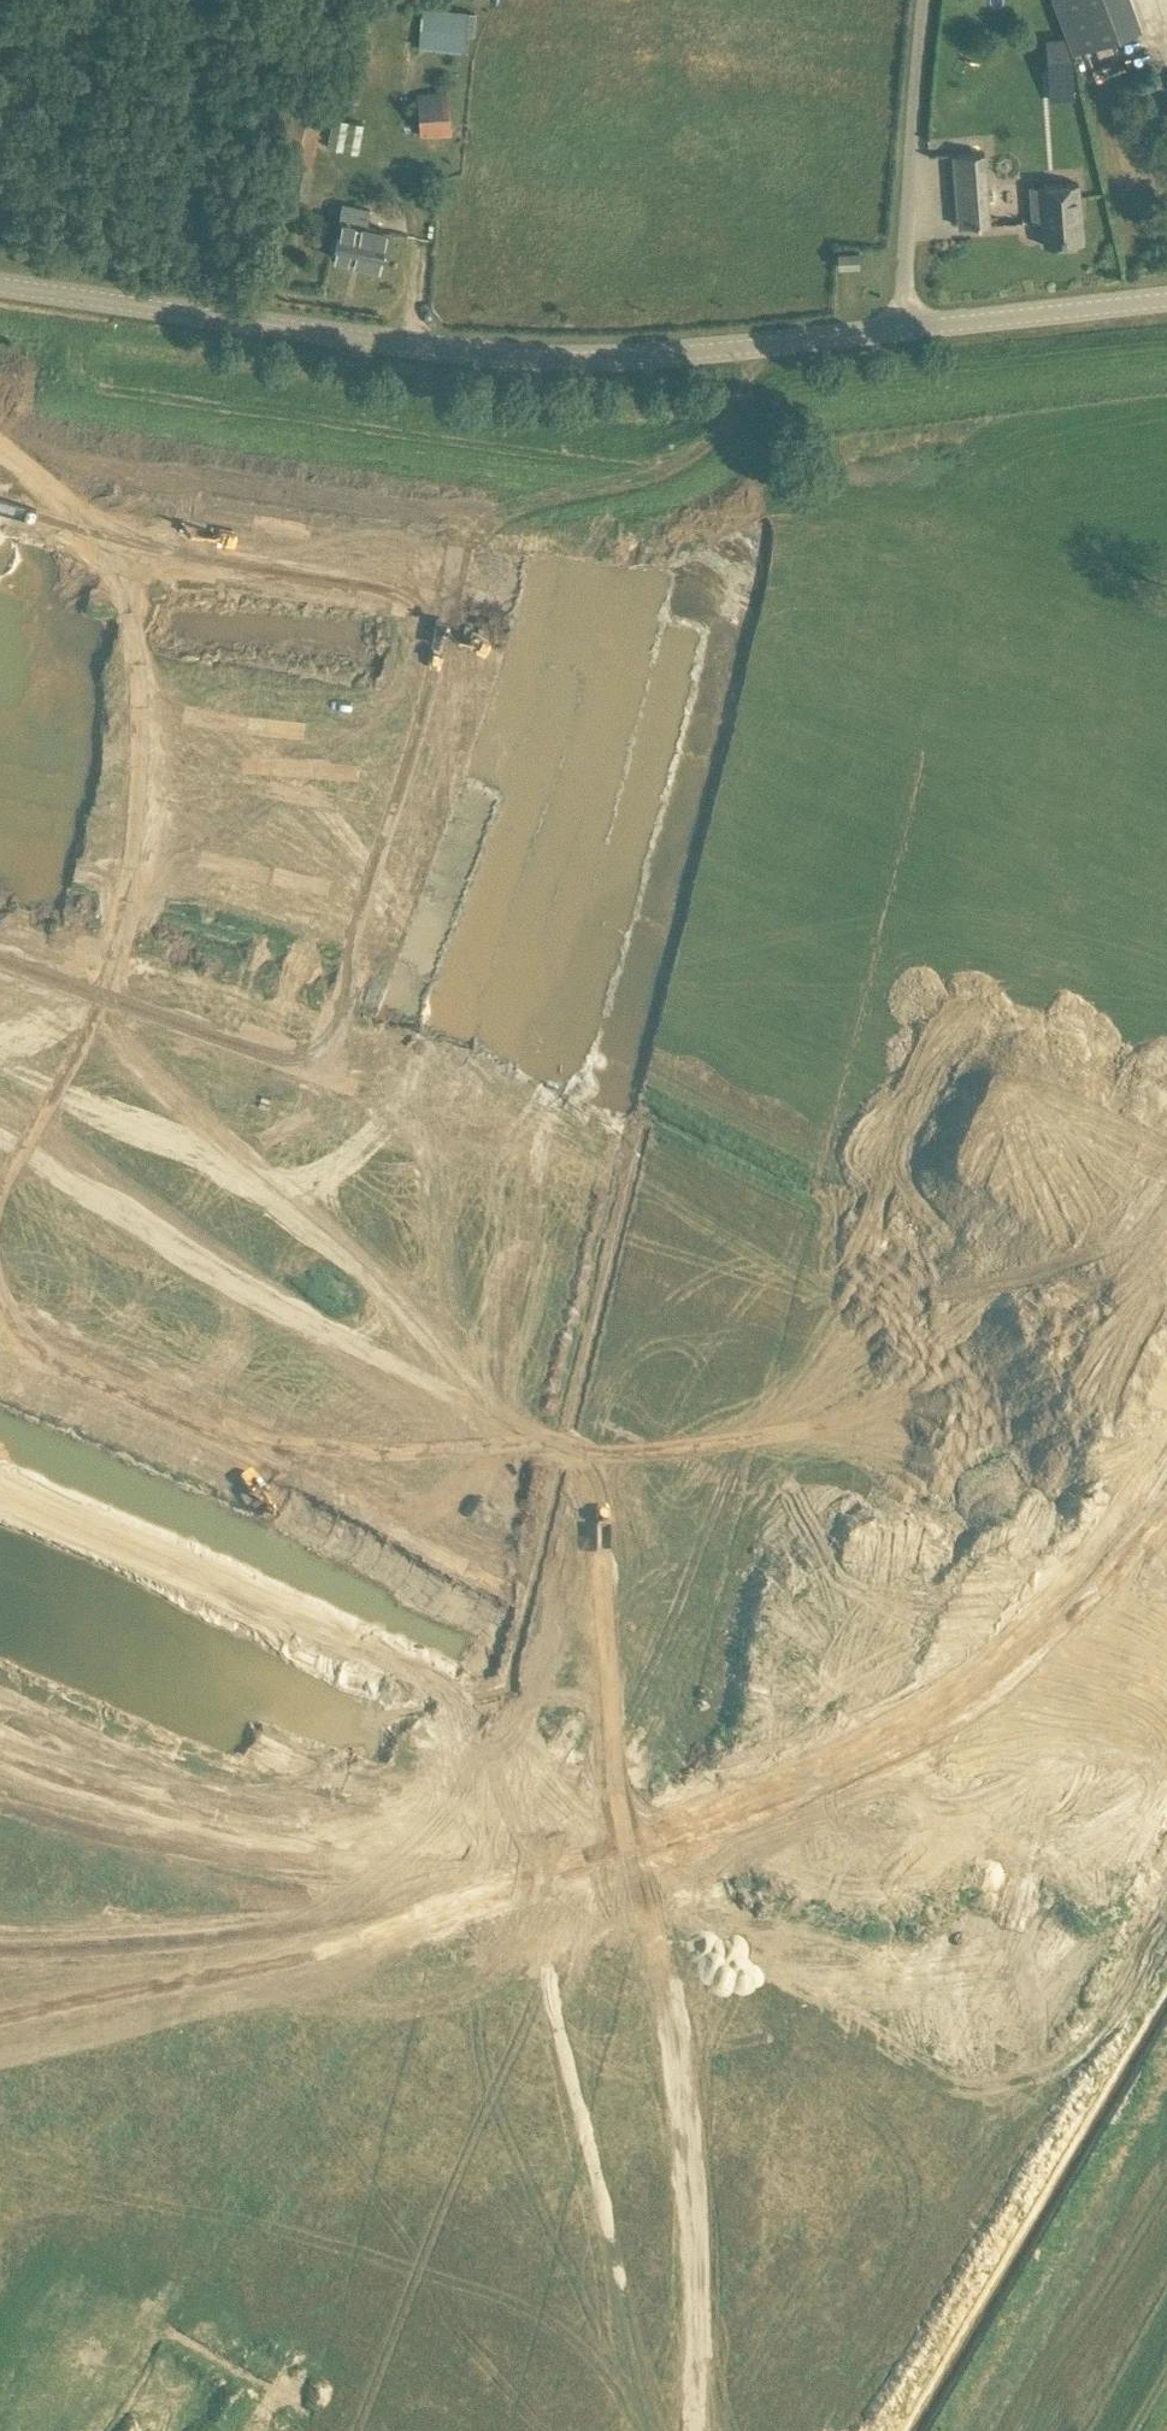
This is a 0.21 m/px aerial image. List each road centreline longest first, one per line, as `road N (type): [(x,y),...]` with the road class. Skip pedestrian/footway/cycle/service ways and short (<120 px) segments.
road 1 (tertiary): [(901,330),(627,353),(336,345),(0,289)]
road 2 (unclassified): [(901,330),(924,0)]
road 3 (tertiary): [(1166,302),(901,330)]

